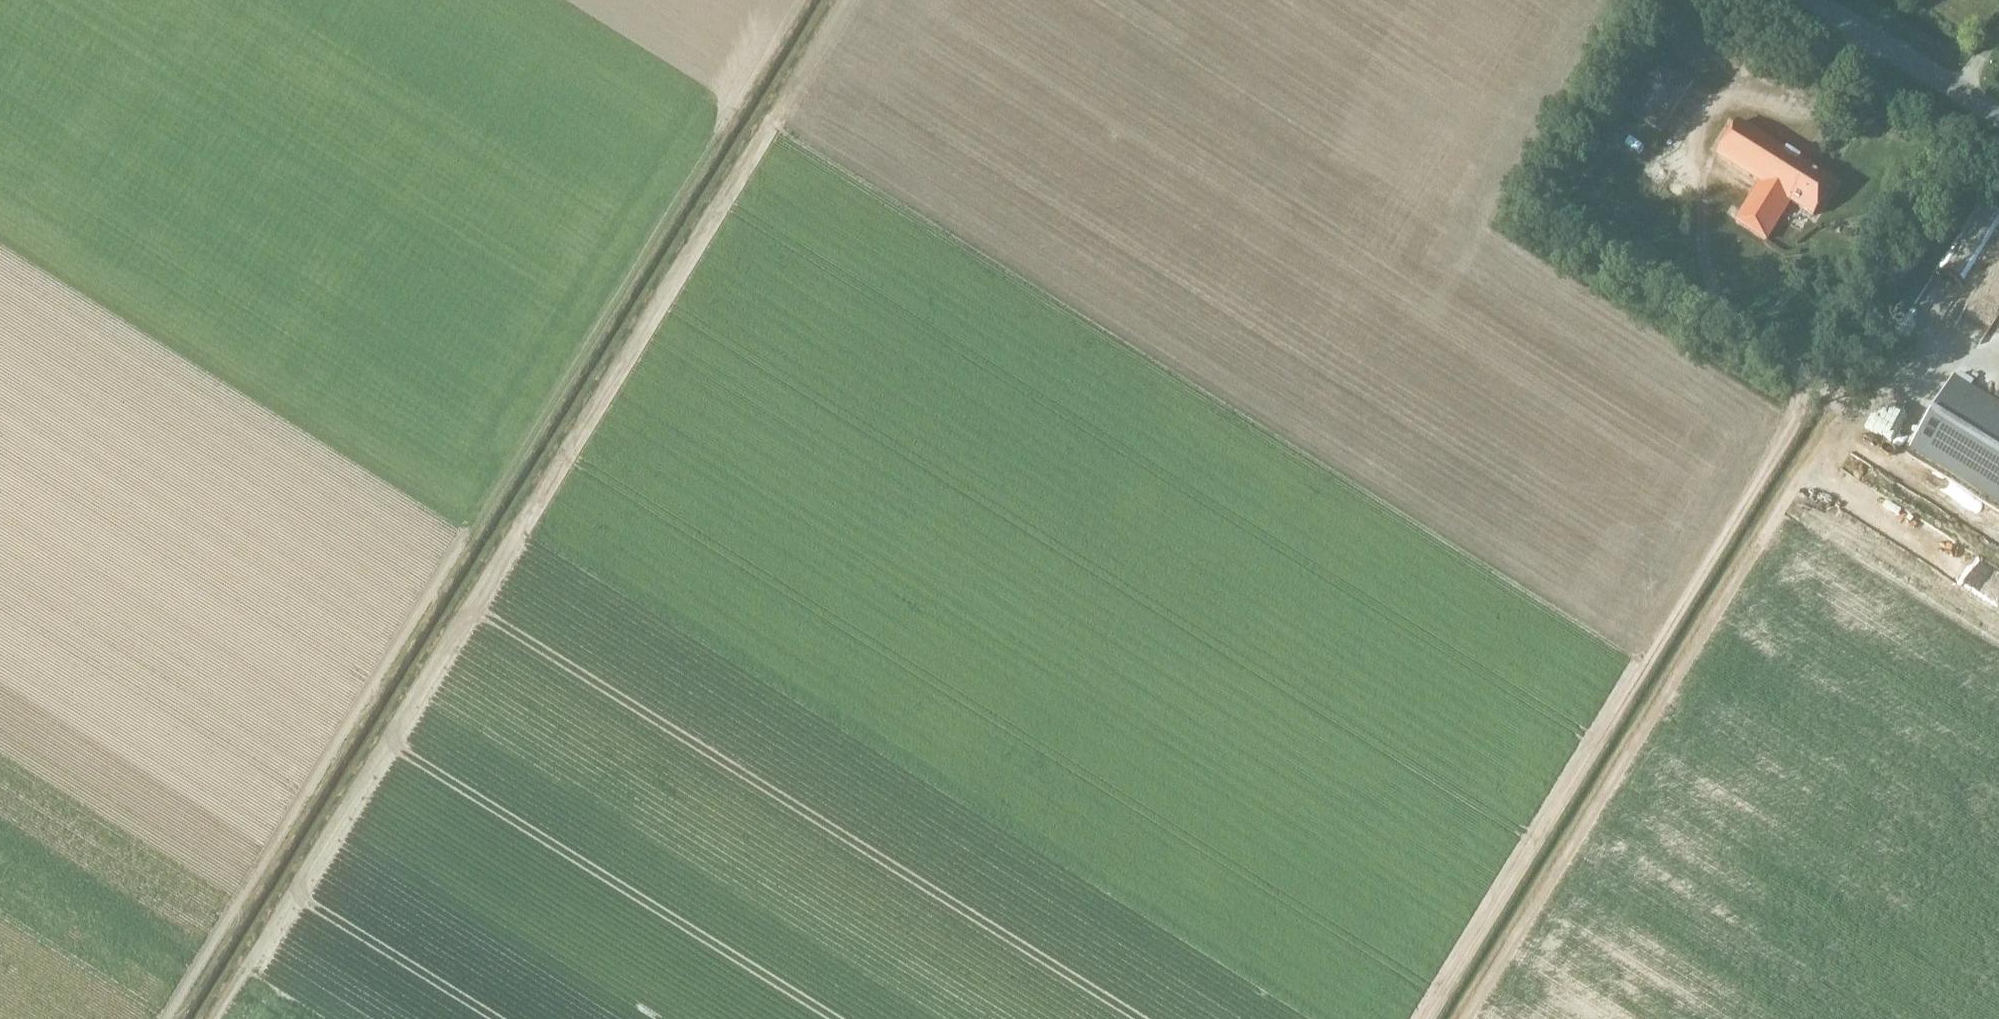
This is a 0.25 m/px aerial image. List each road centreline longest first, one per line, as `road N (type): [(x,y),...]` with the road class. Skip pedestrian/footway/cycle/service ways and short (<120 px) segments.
road 1 (unclassified): [(1998,115),(1812,0)]

